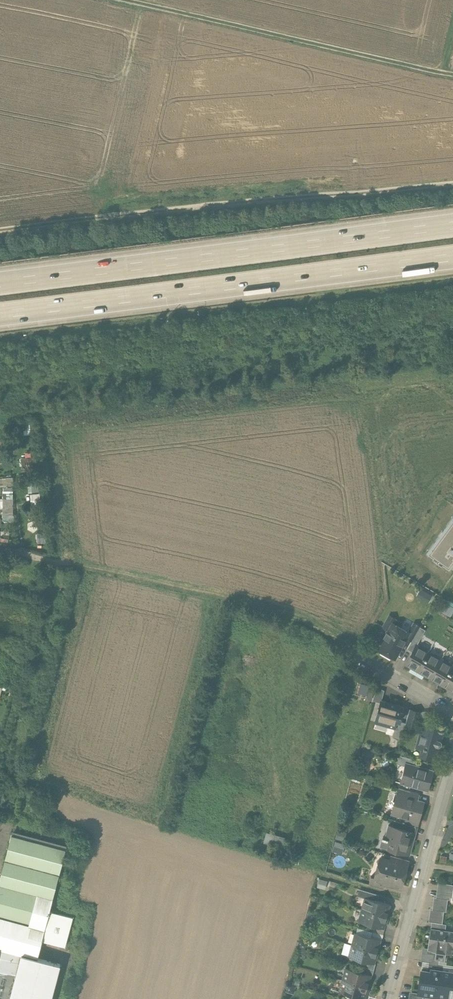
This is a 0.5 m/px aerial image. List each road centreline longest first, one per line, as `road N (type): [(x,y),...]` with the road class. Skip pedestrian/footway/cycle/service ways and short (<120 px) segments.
road 1 (motorway): [(452,225),(0,282)]
road 2 (motorway): [(0,313),(452,256)]
road 3 (track): [(452,188),(0,234)]
road 4 (track): [(359,656),(272,608),(0,548)]
road 5 (track): [(124,0),(452,82)]
road 6 (residential): [(387,998),(452,761)]

